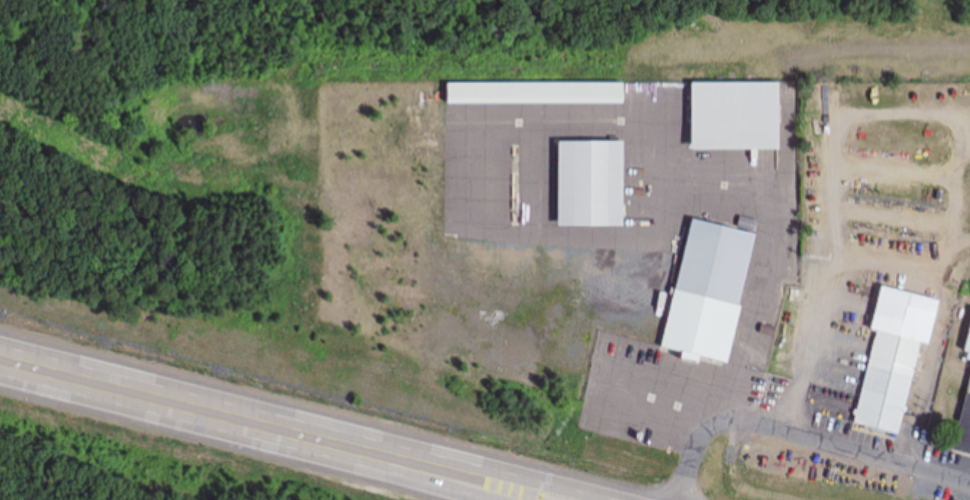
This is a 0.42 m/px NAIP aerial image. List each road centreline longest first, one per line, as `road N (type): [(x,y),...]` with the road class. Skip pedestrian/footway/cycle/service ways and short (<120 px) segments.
road 1 (trunk): [(612,499),(264,425)]
road 2 (residential): [(969,485),(748,422),(700,443),(680,499)]
road 3 (trunk): [(264,425),(0,359)]
road 4 (trunk): [(264,425),(490,499)]

